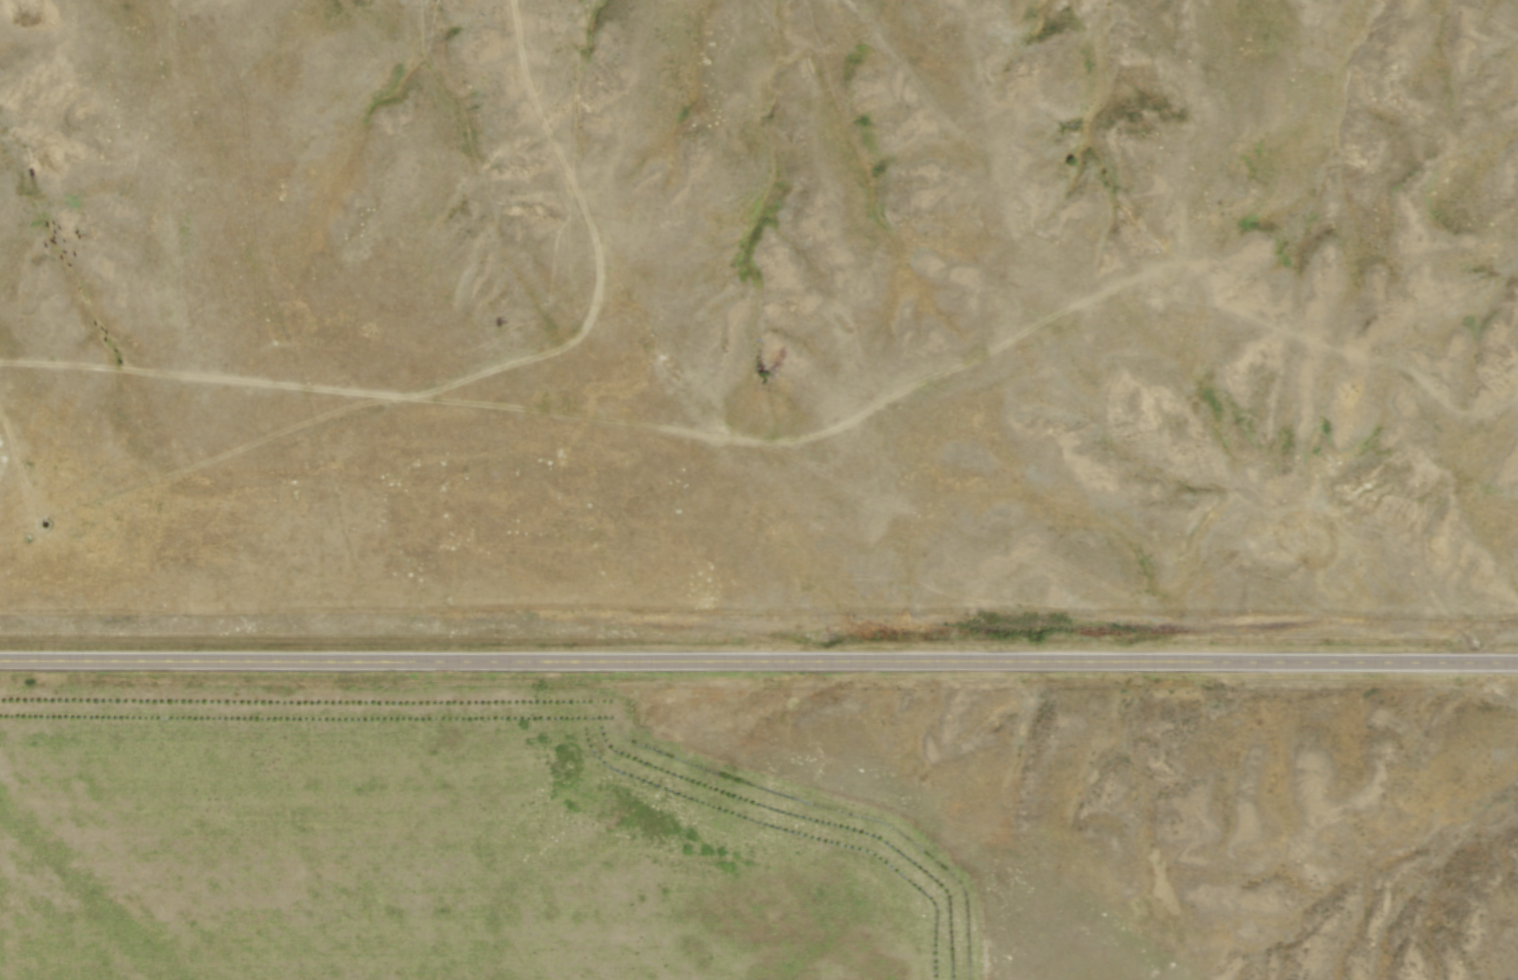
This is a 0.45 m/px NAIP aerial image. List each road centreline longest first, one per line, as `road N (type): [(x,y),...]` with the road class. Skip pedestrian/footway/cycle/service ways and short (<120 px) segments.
road 1 (primary): [(1517,661),(0,658)]

